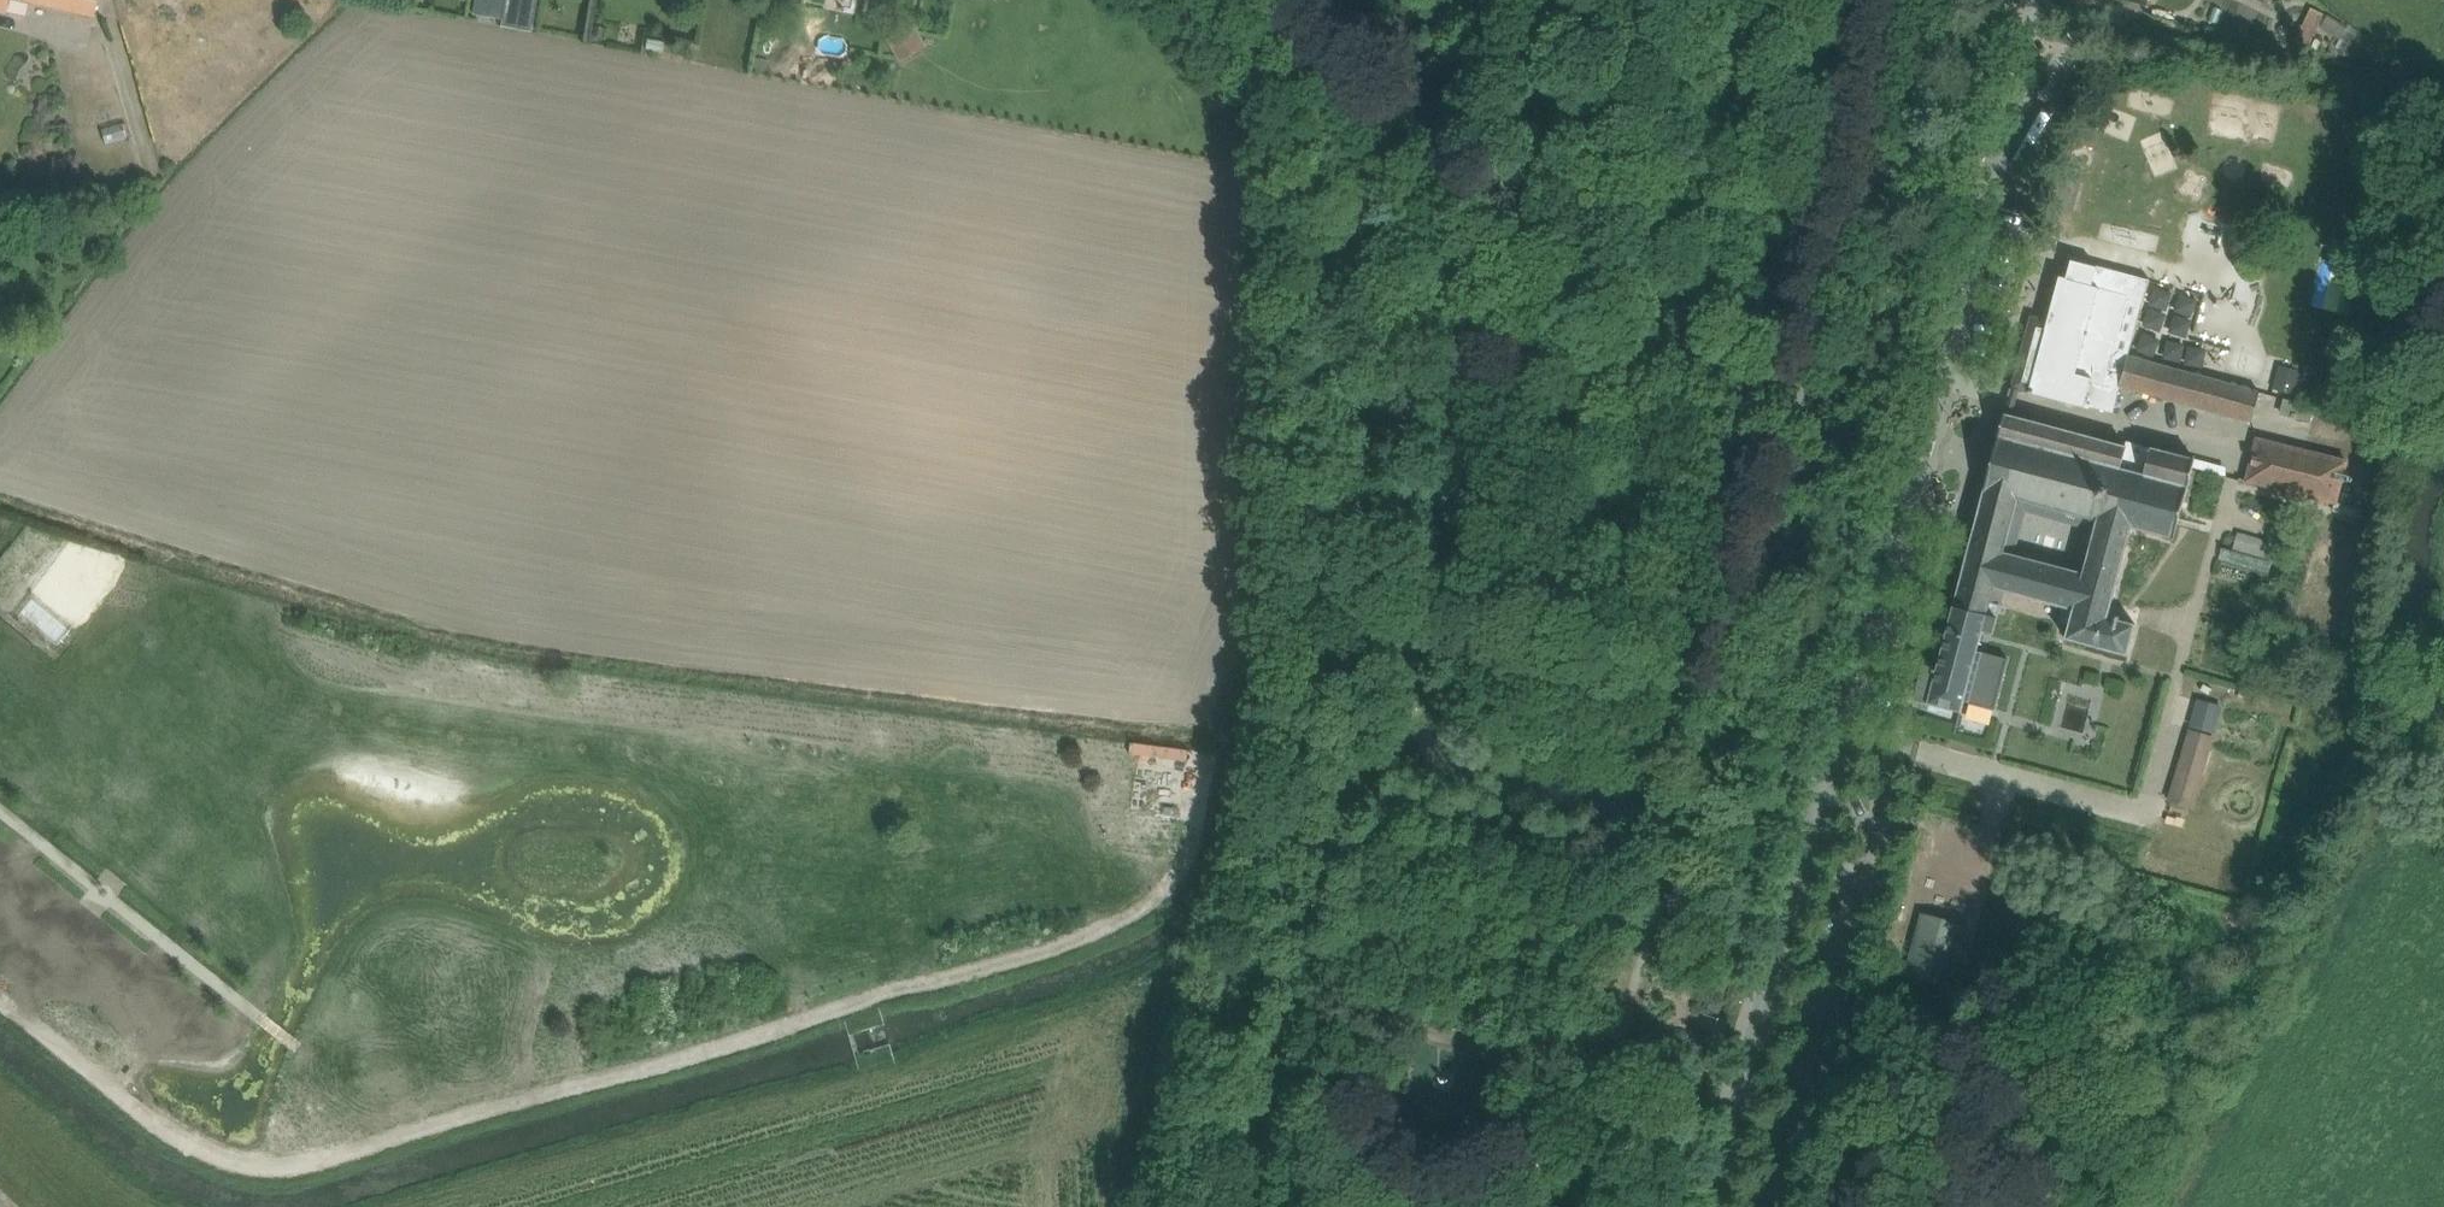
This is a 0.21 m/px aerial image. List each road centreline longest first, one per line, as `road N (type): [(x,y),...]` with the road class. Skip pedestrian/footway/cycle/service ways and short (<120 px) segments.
road 1 (tertiary): [(2030,0),(1712,1206)]

